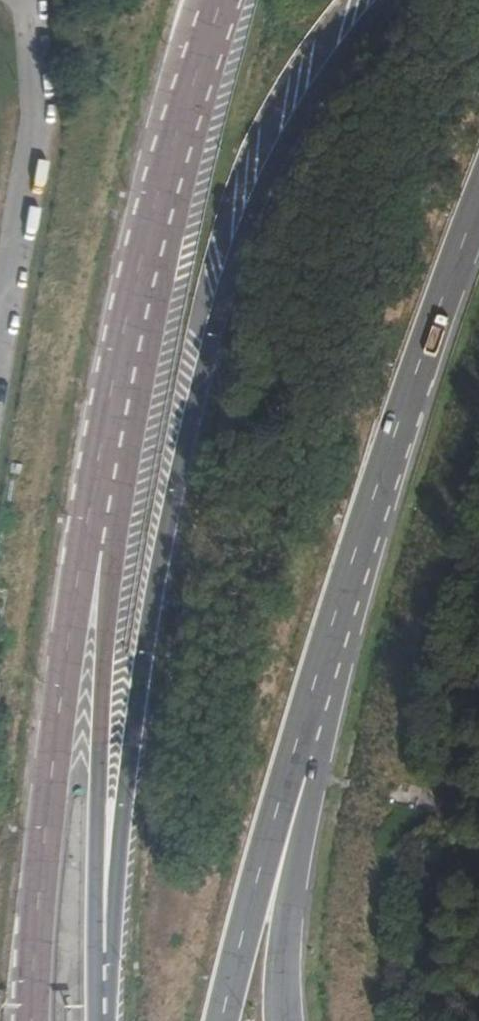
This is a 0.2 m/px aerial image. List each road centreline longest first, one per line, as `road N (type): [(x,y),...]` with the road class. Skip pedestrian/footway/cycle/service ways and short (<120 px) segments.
road 1 (secondary): [(383,0),(301,123),(200,417),(130,768),(105,1020)]
road 2 (secondary): [(116,414),(53,769),(35,1020)]
road 3 (secondary): [(116,414),(99,1020)]
road 4 (secondary): [(216,0),(116,414)]
road 5 (secondary): [(330,659),(457,264)]
road 6 (secondary): [(222,1020),(242,931),(330,659)]
road 7 (secondary): [(281,1020),(282,937),(330,659)]

